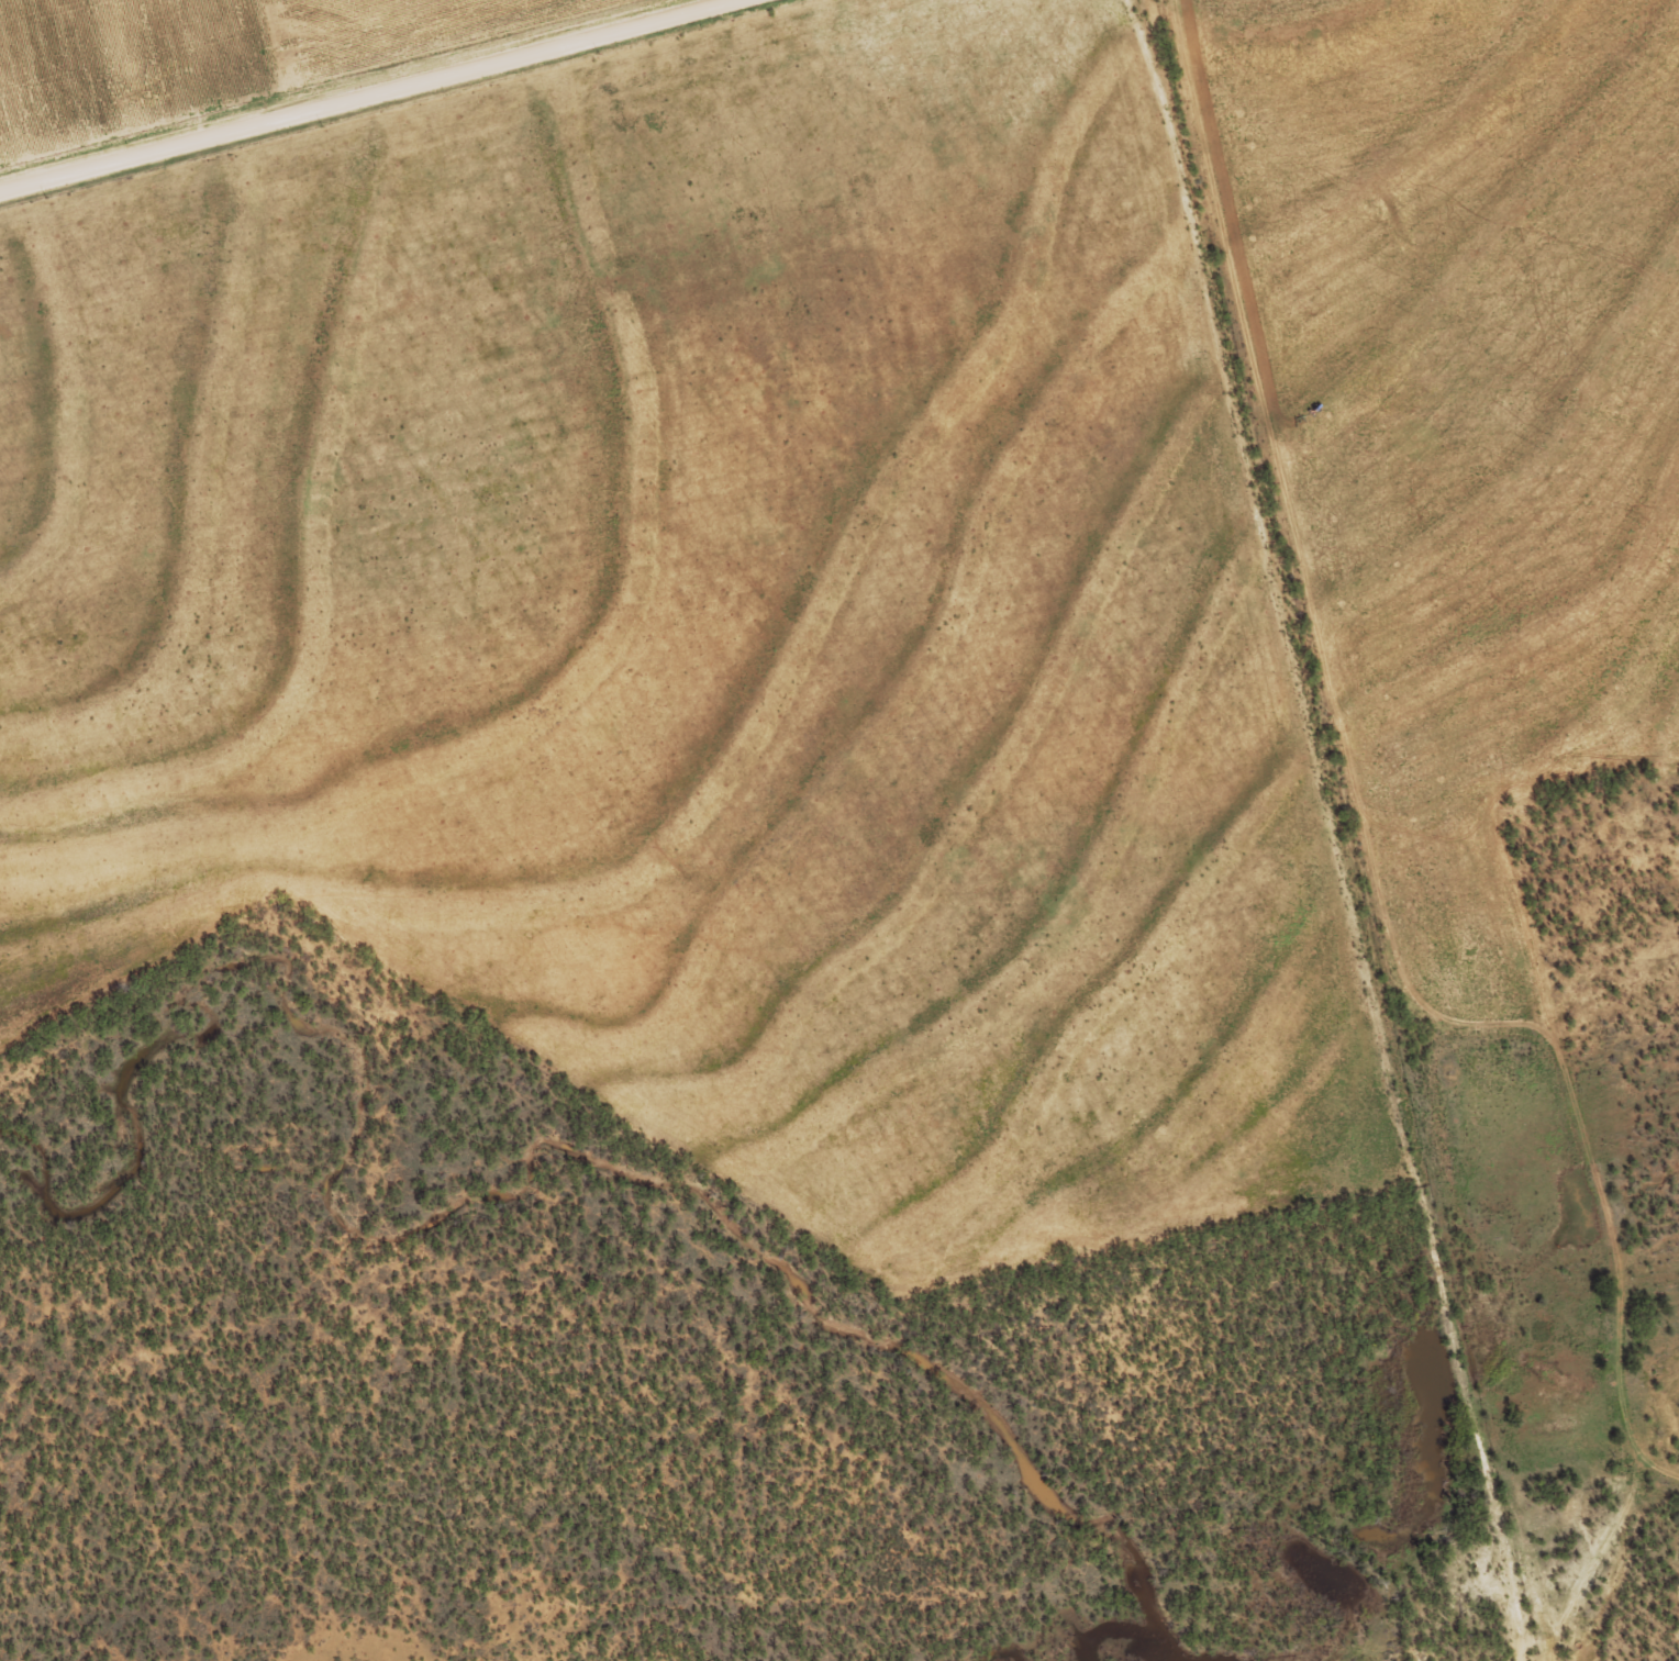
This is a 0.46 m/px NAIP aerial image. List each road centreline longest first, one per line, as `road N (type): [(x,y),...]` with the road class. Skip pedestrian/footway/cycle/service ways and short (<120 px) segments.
road 1 (residential): [(0,223),(871,0)]

